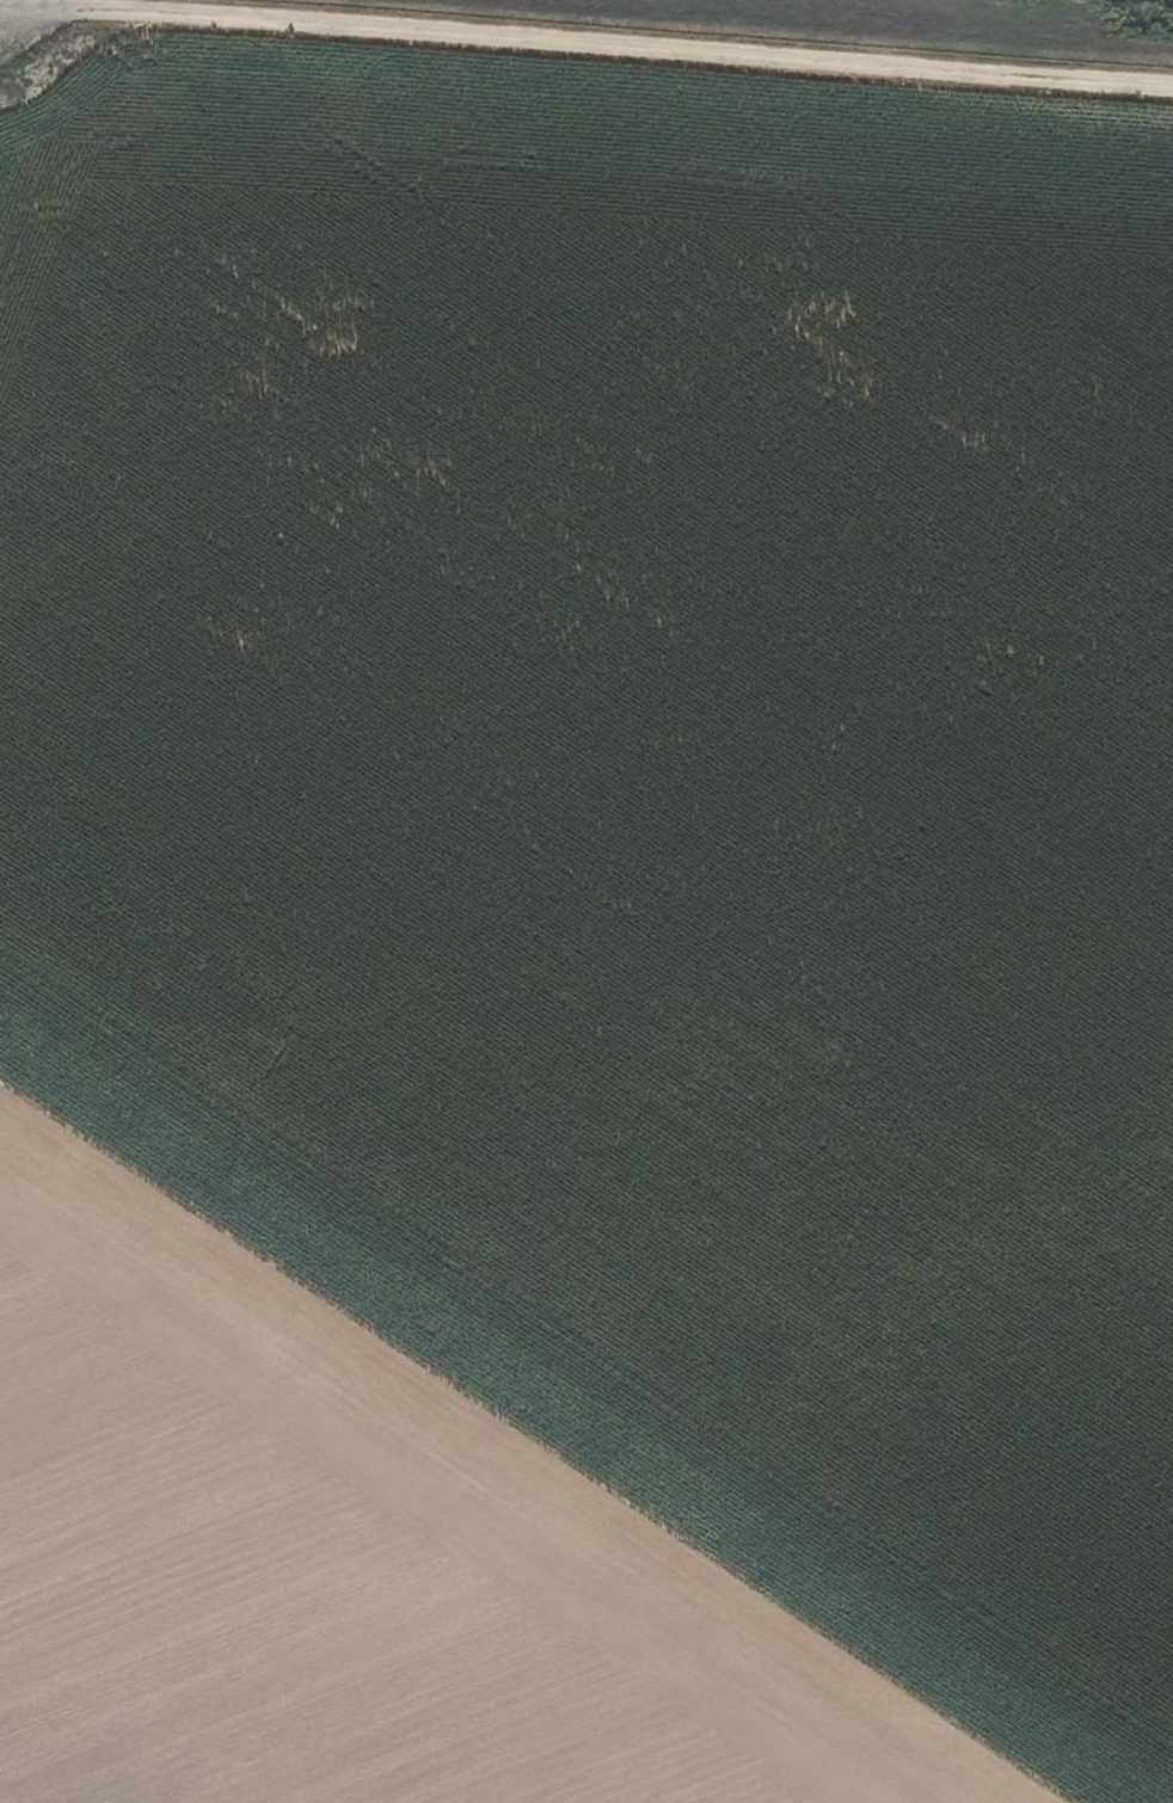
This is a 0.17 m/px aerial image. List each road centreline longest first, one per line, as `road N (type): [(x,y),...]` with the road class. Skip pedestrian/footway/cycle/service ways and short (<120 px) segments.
road 1 (track): [(1172,88),(0,8)]

